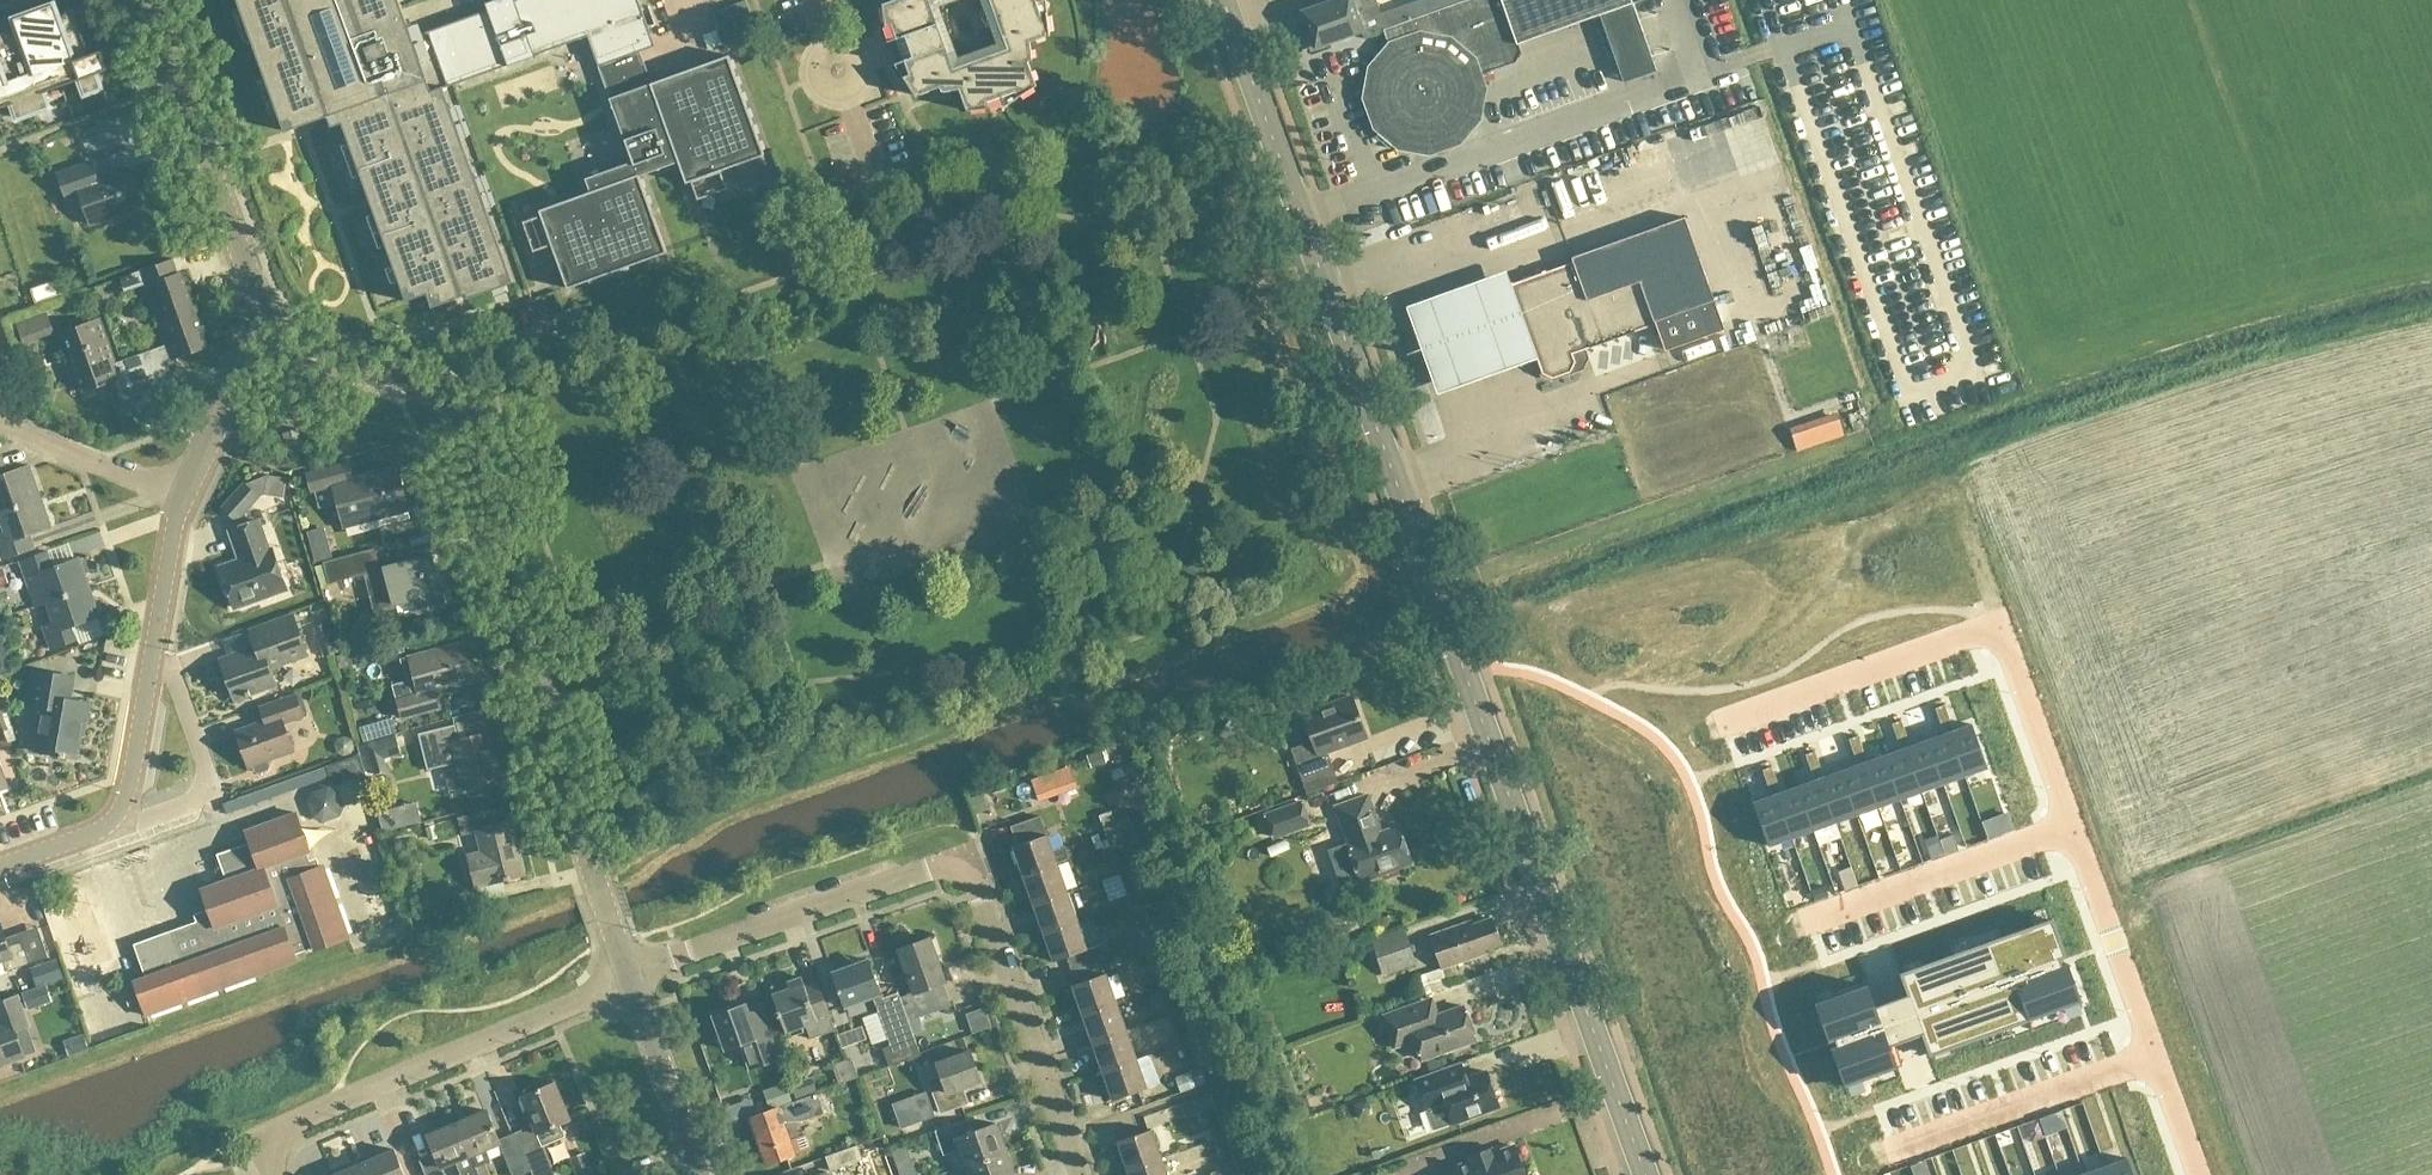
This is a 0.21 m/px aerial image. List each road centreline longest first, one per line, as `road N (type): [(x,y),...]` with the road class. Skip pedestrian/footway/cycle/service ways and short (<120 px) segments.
road 1 (secondary): [(1642,1174),(1221,0)]
road 2 (tertiary): [(631,984),(589,865),(520,576),(468,434),(437,400),(299,345),(276,326)]
road 3 (residential): [(1075,1174),(979,901),(952,872),(931,872),(631,984)]
road 4 (residential): [(2072,831),(1998,626),(1712,727)]
road 5 (residential): [(269,1174),(272,1147),(298,1125),(631,984)]
road 6 (tertiary): [(276,326),(250,285),(151,0)]
road 7 (residential): [(112,828),(194,801),(206,787),(209,760),(154,639)]
road 8 (residential): [(1921,1142),(2154,1059)]
road 9 (residential): [(1839,914),(2072,831)]
road 10 (residential): [(2154,1059),(2072,831)]
road 11 (residential): [(177,501),(251,356),(276,326)]
road 12 (tertiary): [(699,1174),(631,984)]
road 13 (residential): [(112,828),(132,765),(154,639)]
road 14 (residential): [(0,429),(177,501)]
road 15 (residential): [(154,639),(177,501)]
road 16 (residential): [(2196,1174),(2154,1059)]

